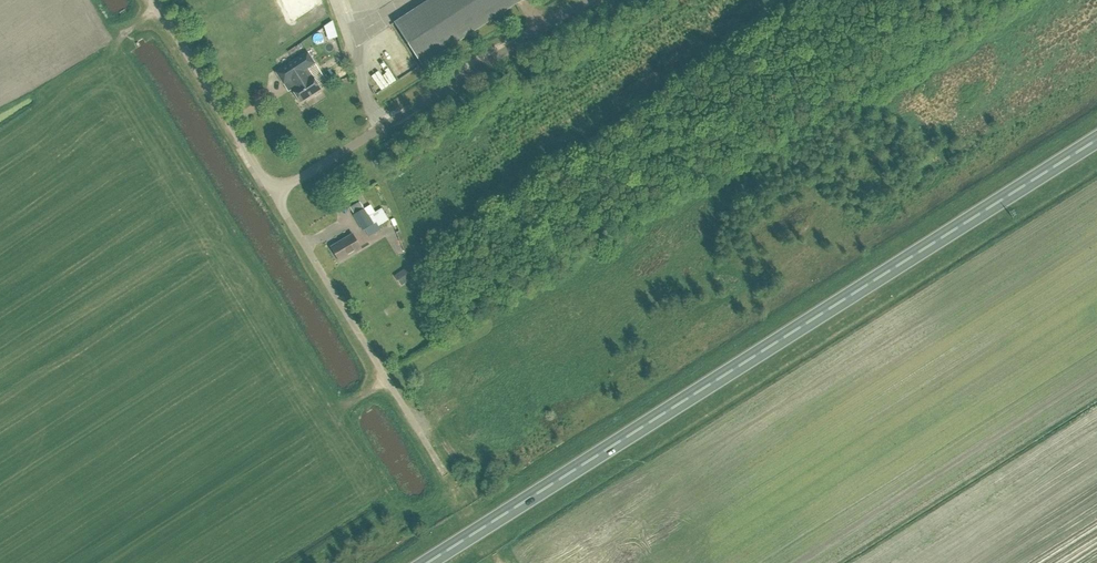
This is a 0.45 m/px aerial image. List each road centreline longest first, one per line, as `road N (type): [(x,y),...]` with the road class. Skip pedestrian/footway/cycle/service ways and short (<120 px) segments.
road 1 (trunk): [(427,562),(1096,139)]
road 2 (unclassified): [(274,193),(587,0)]
road 3 (unclassified): [(439,467),(274,193)]
road 4 (unclassified): [(274,193),(155,0)]

